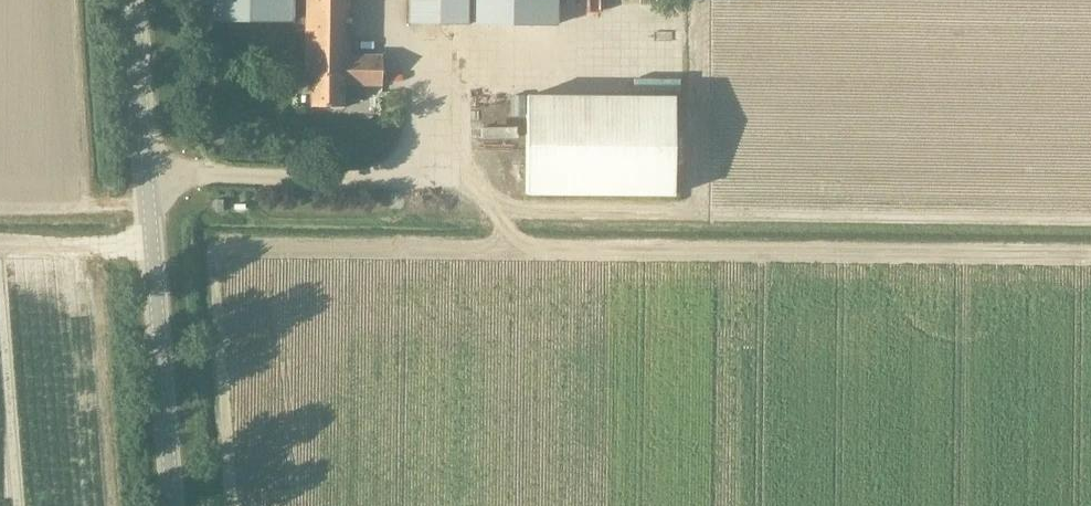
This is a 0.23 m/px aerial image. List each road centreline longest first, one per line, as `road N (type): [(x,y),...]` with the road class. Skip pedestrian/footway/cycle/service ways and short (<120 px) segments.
road 1 (unclassified): [(172,505),(133,0)]

